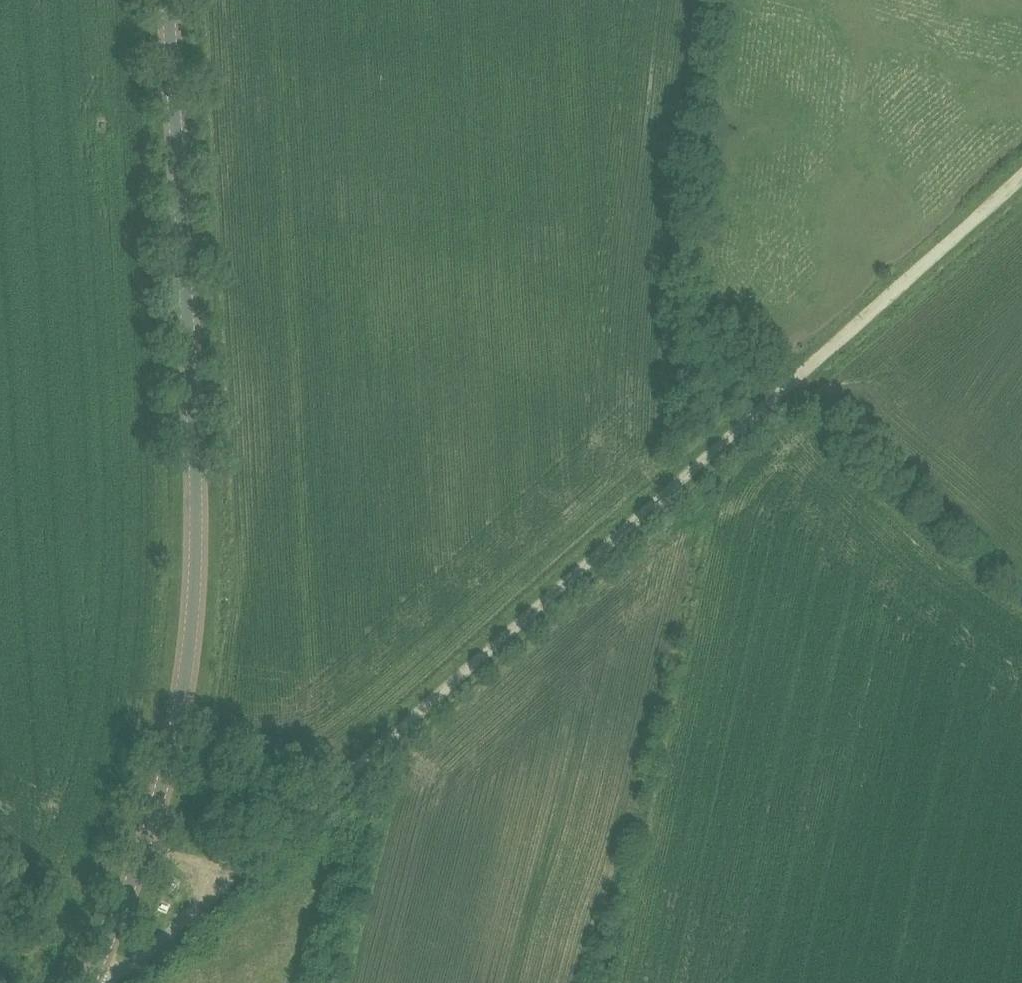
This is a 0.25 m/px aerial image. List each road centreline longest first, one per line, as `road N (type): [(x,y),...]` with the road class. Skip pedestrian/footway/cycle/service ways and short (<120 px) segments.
road 1 (tertiary): [(88,982),(150,830),(189,647),(196,484),(167,0)]
road 2 (track): [(111,982),(778,394)]
road 3 (track): [(778,394),(1021,175)]
road 4 (track): [(1021,606),(925,531),(778,394)]

